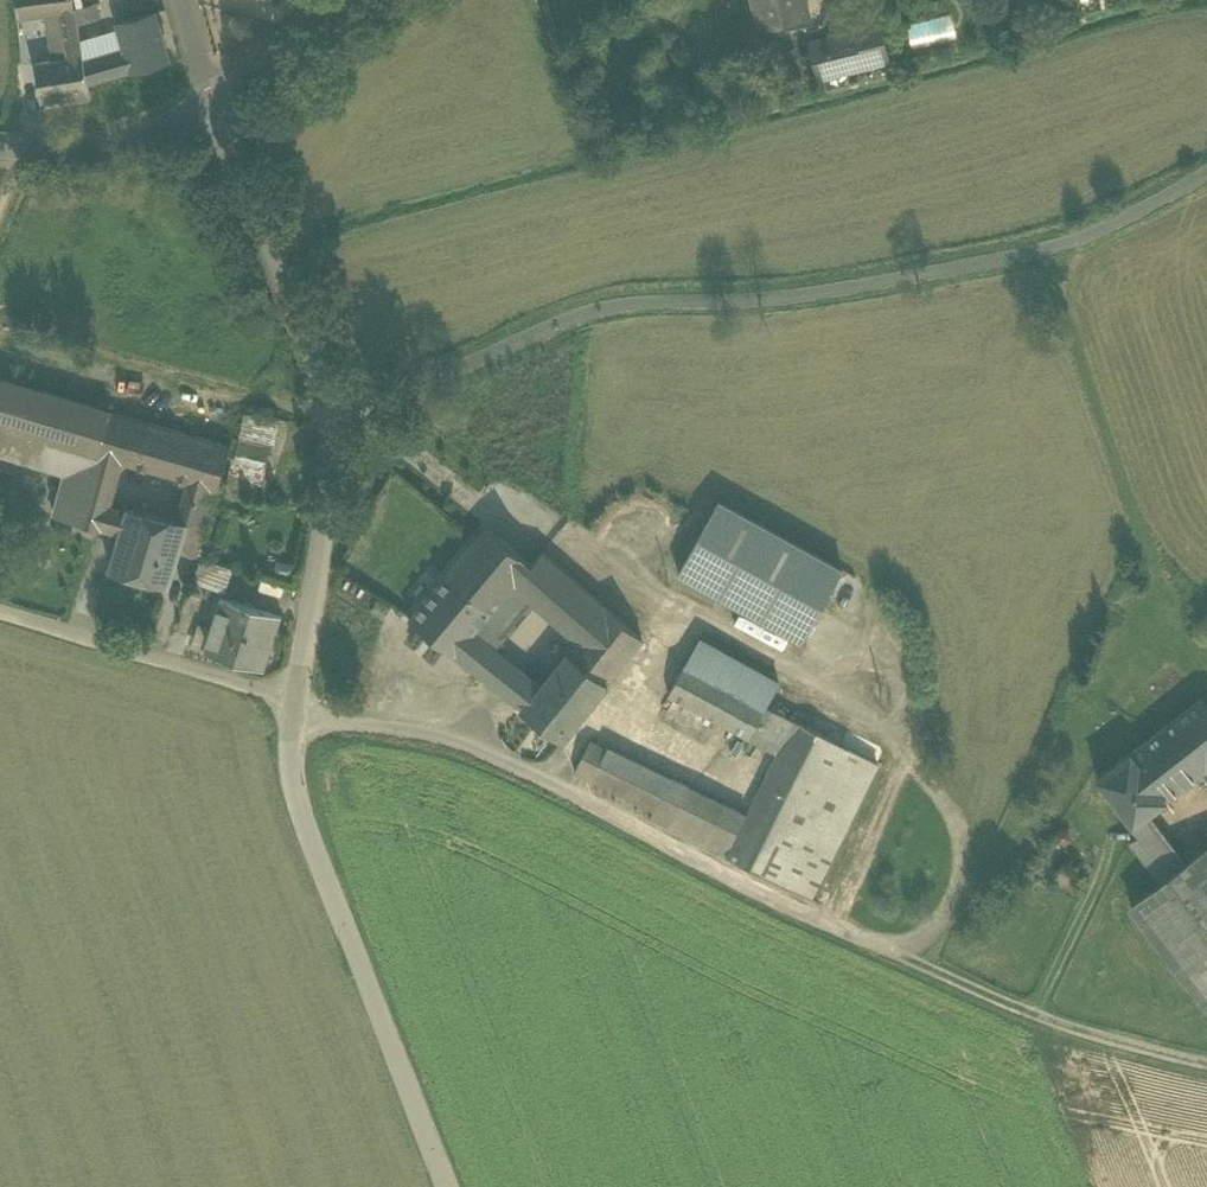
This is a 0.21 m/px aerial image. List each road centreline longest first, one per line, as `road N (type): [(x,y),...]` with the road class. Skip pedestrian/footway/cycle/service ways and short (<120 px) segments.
road 1 (unclassified): [(1206,1055),(1029,1008),(480,751),(292,701)]
road 2 (unclassified): [(1206,169),(1129,213),(1035,251),(785,298),(591,309),(340,417)]
road 3 (unclassified): [(292,701),(296,793),(448,1186)]
road 4 (unclassified): [(215,105),(340,417)]
road 5 (track): [(0,612),(292,701)]
road 6 (unclassified): [(340,417),(292,701)]
road 7 (residential): [(0,138),(85,140),(215,105)]
road 8 (residential): [(215,105),(346,0)]

